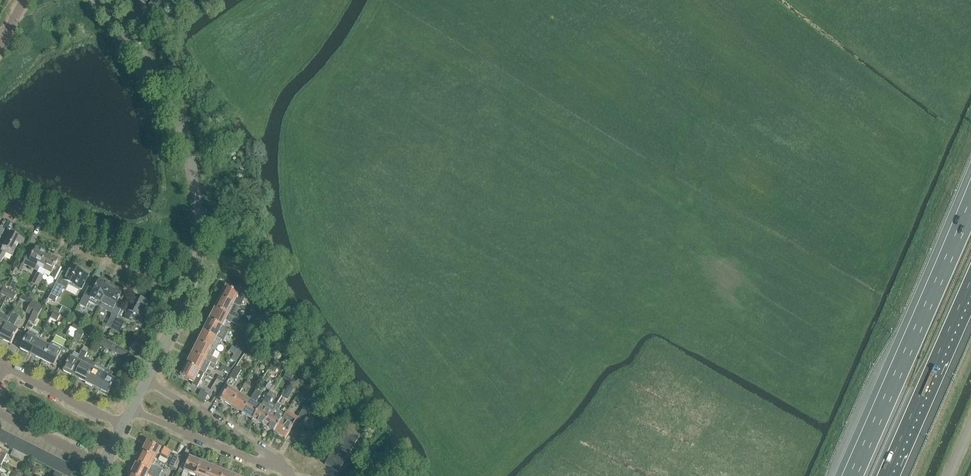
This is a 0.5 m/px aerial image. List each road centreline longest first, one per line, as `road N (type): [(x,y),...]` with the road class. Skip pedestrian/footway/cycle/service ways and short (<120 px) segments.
road 1 (residential): [(191,283),(199,225),(184,130),(139,51),(95,0)]
road 2 (motorway): [(970,206),(852,475)]
road 3 (residential): [(191,283),(0,197)]
road 4 (motorway): [(889,475),(970,290)]
road 5 (residential): [(288,475),(278,458),(146,383)]
road 6 (residential): [(121,428),(3,368)]

